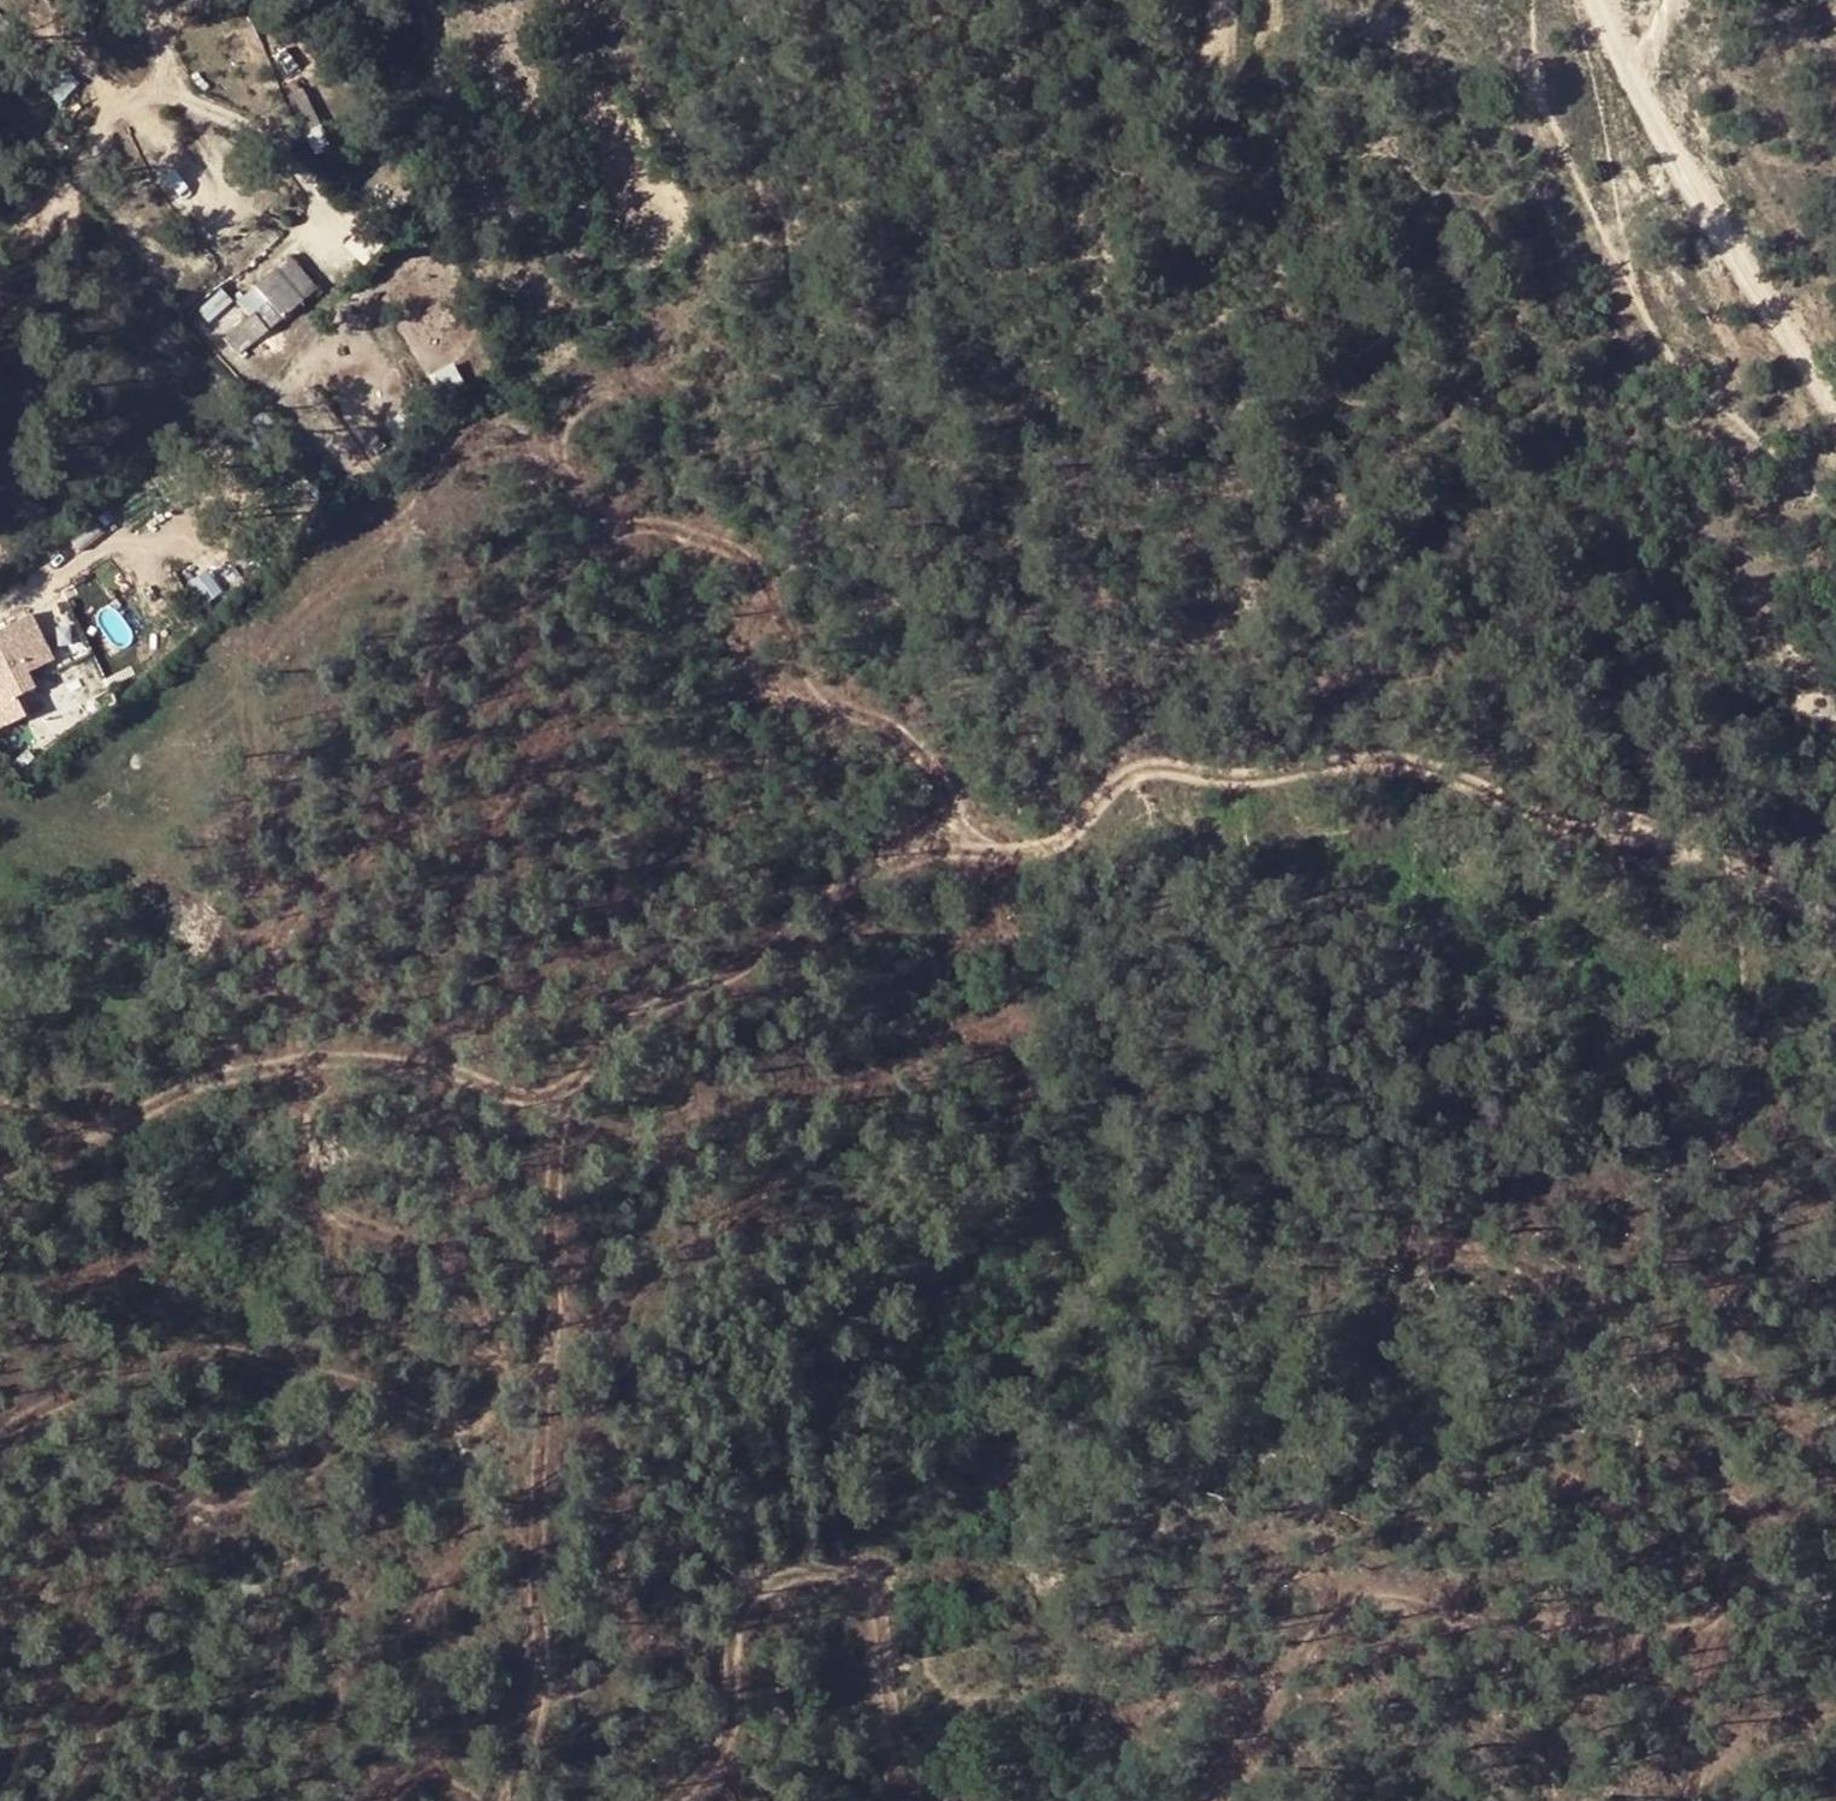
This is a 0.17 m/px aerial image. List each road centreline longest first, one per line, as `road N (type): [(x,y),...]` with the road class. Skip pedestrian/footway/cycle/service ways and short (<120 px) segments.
road 1 (track): [(1835,912),(1634,817),(1585,835),(1423,770),(1255,775),(1130,761),(1052,847),(903,854),(761,967),(648,1022),(572,1097),(348,1058),(225,1077),(99,1136),(0,1089)]
road 2 (track): [(986,847),(906,723),(818,692),(752,553),(621,534),(563,446)]
road 3 (track): [(1598,0),(1835,416)]

